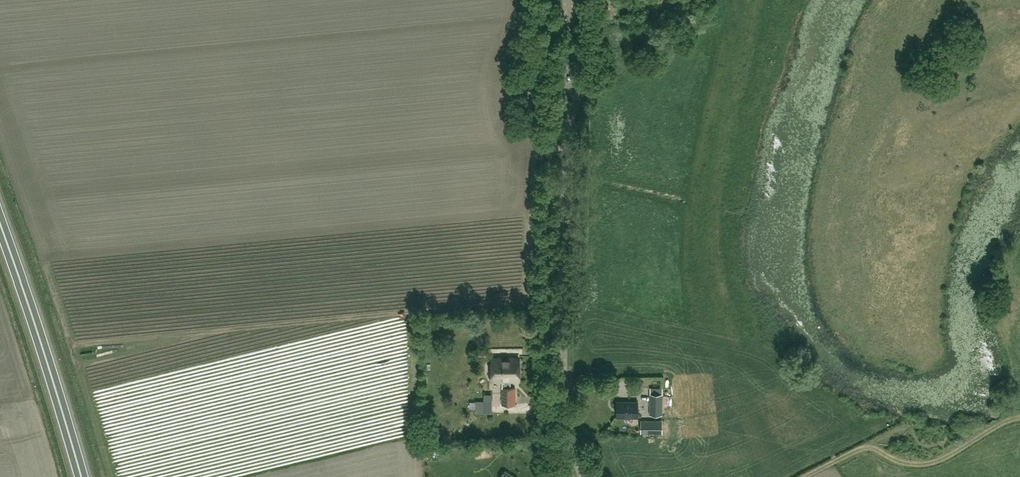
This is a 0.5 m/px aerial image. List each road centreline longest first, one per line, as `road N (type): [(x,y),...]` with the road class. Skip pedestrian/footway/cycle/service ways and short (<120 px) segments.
road 1 (tertiary): [(587,476),(564,401),(569,0)]
road 2 (trunk): [(80,476),(0,220)]

